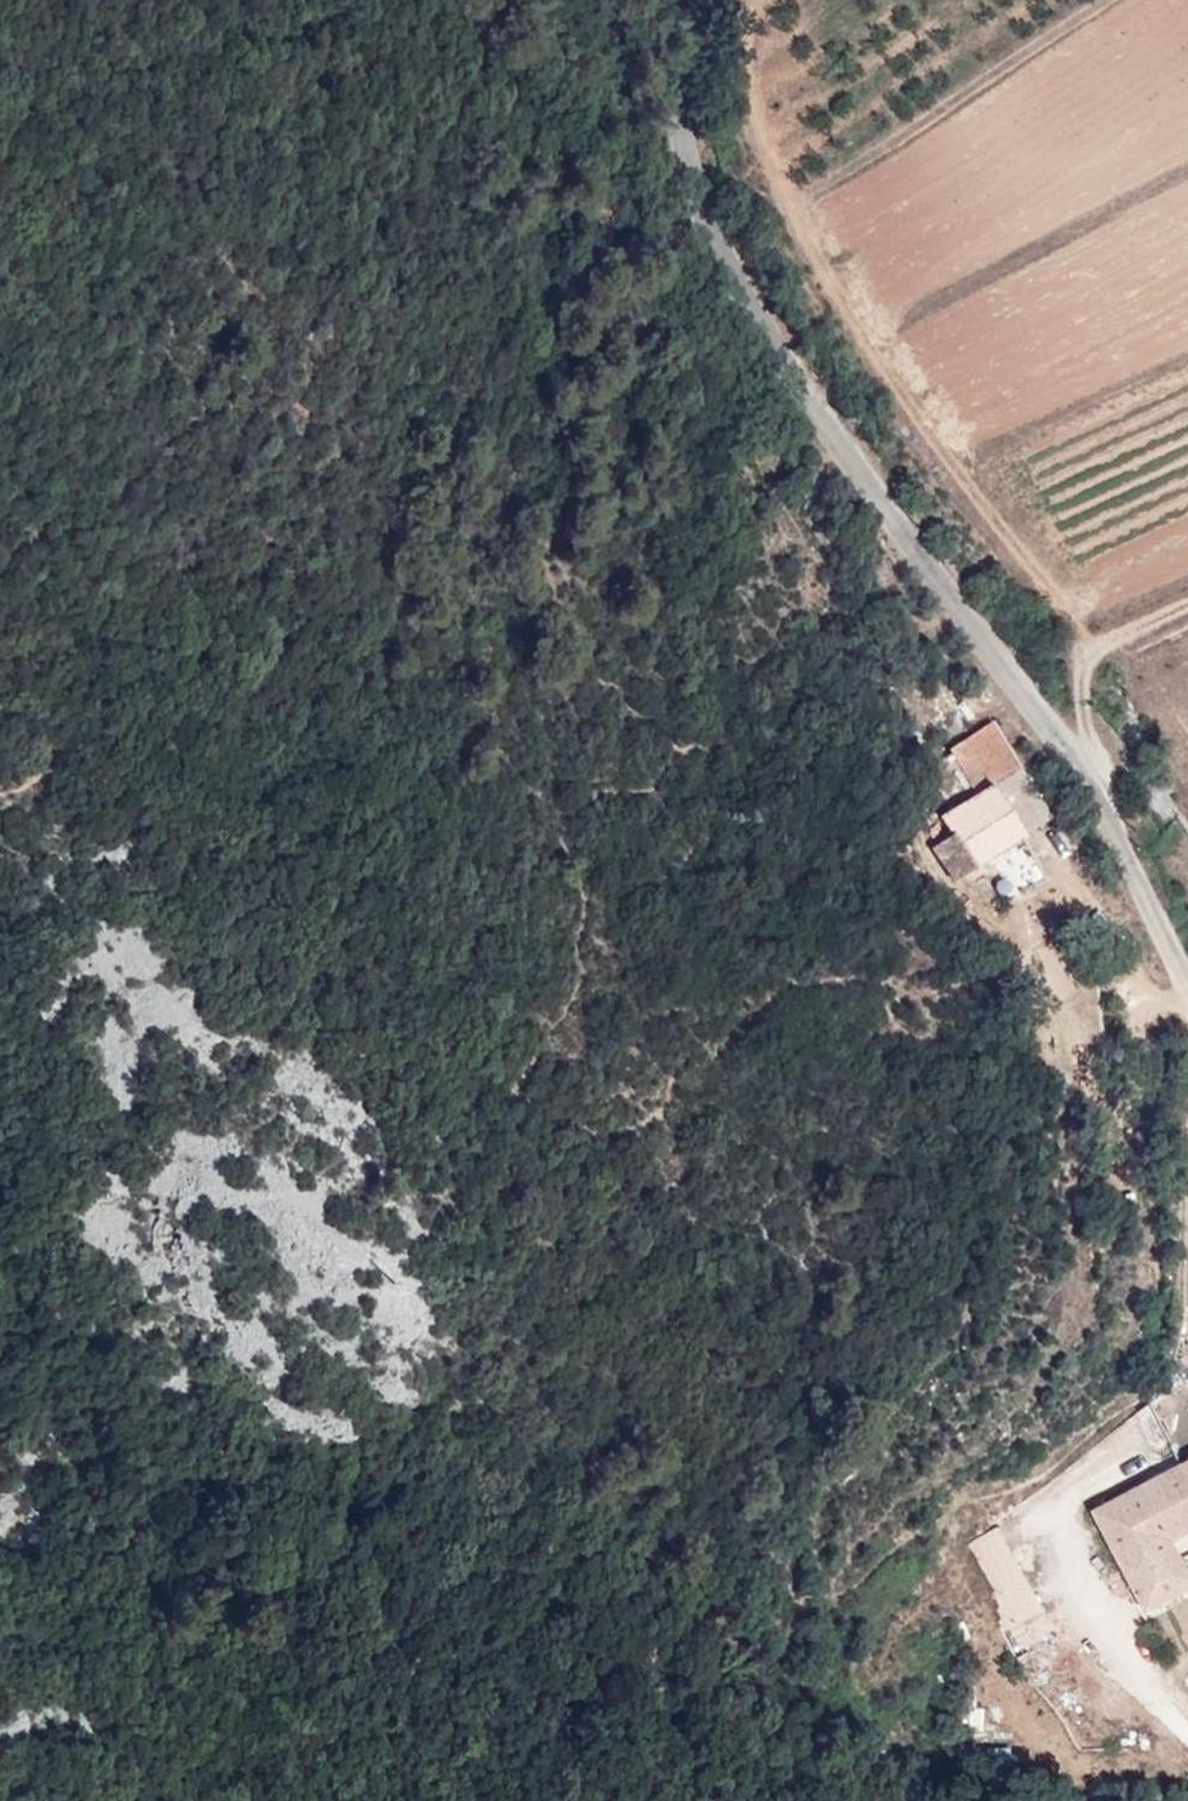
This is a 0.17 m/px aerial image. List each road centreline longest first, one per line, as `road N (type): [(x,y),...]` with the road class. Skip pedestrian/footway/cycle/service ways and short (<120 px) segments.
road 1 (unclassified): [(694,0),(682,205),(1187,993)]
road 2 (track): [(1187,1724),(1069,1580)]

